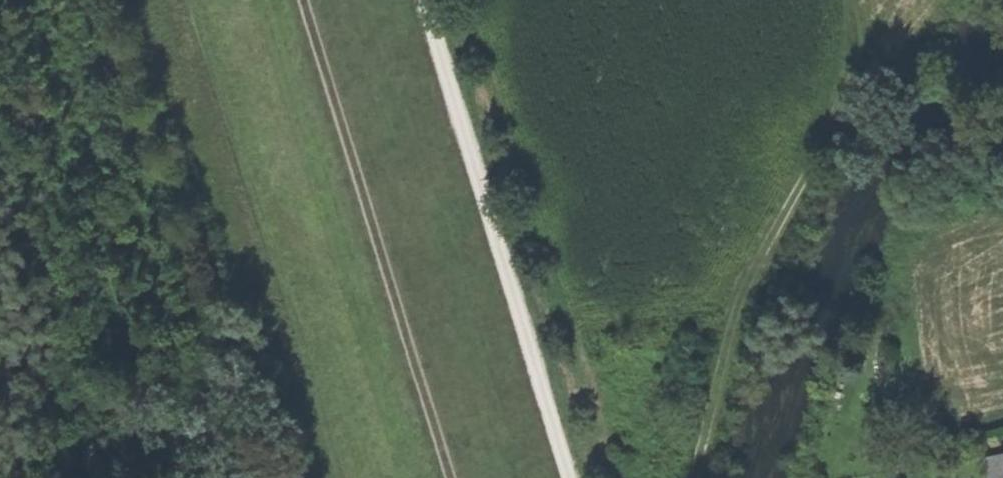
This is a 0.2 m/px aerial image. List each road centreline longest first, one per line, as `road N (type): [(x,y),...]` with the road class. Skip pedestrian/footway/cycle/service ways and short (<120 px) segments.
road 1 (track): [(701,477),(705,432),(749,289),(837,136),(858,75),(851,0)]
road 2 (track): [(571,477),(422,0)]
road 3 (track): [(303,0),(450,477)]

